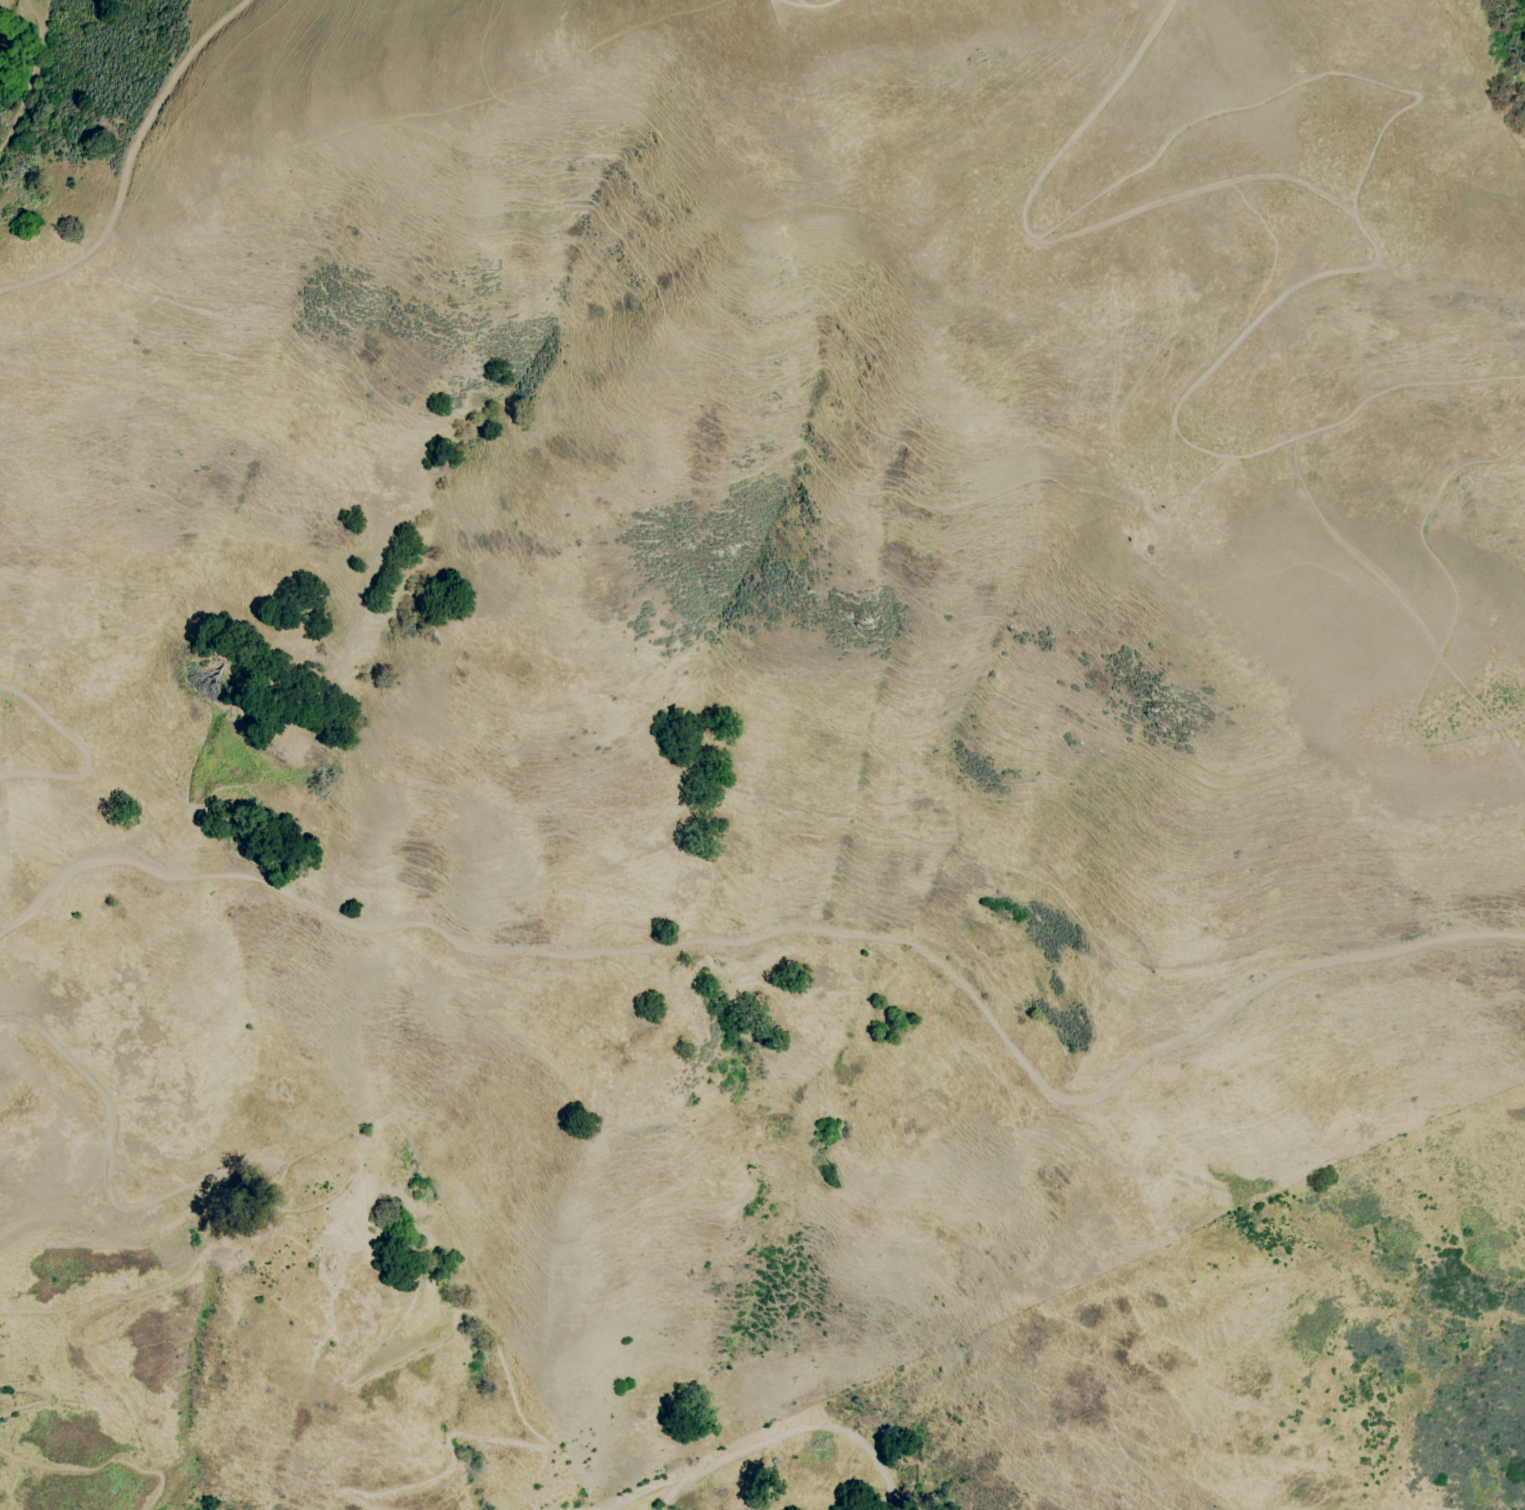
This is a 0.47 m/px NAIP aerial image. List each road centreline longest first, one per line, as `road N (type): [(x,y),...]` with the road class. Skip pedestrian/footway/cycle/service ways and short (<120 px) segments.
road 1 (track): [(1524,935),(1450,934),(1297,966),(1199,1032),(1145,1057),(1106,1090),(1074,1101),(1044,1087),(960,980),(905,942),(803,927),(584,954),(499,951),(419,924),(351,923),(251,877),(174,875),(100,859),(68,870),(0,931)]
road 2 (track): [(276,1212),(274,1170),(258,1162),(122,1207),(103,1180),(110,1121),(104,1096),(46,1033),(0,1017)]
road 3 (track): [(0,290),(51,275),(97,243),(115,214),(134,150),(187,59),(249,0)]
road 4 (track): [(877,1509),(886,1472),(862,1444),(829,1428),(683,1478)]
road 5 (track): [(0,778),(86,778),(87,756),(26,697),(0,688)]

